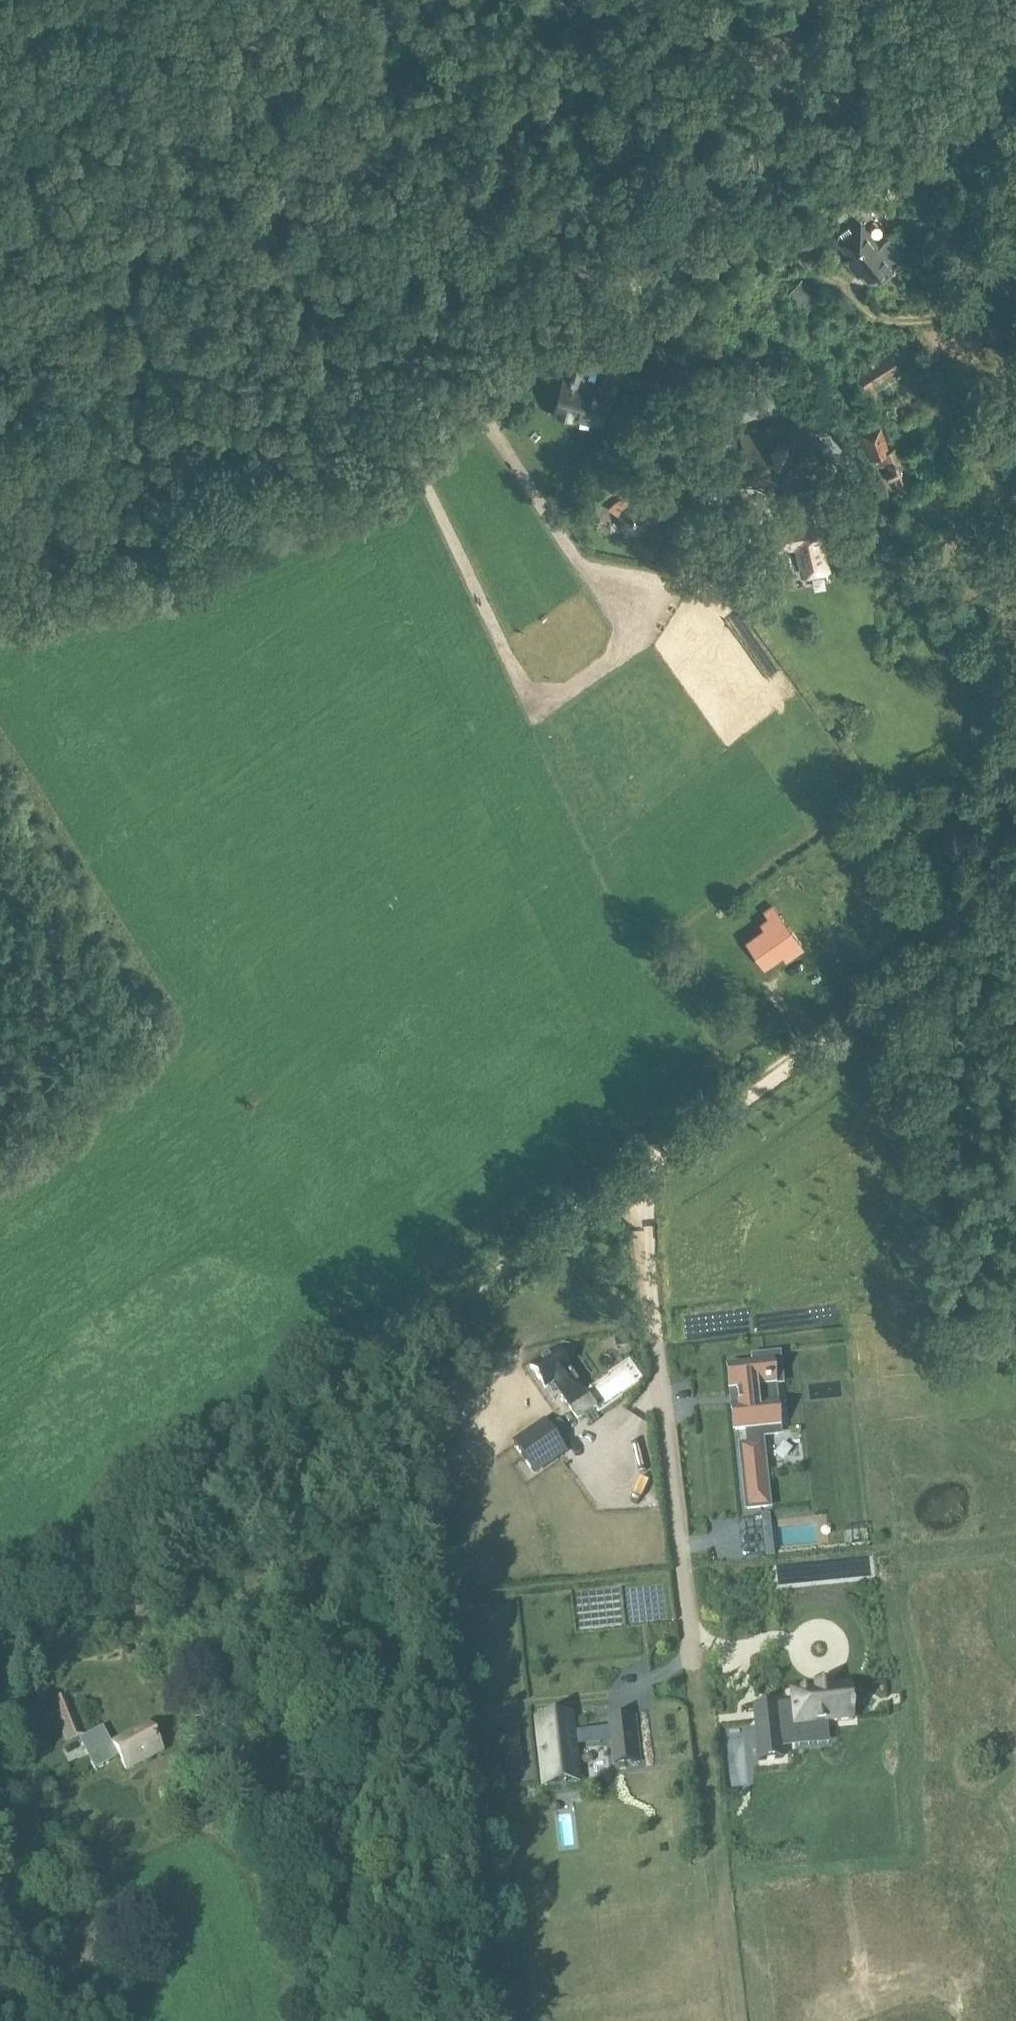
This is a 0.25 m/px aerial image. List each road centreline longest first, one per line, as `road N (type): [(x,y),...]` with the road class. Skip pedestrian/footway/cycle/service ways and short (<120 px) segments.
road 1 (track): [(0,1630),(1015,909)]
road 2 (track): [(1015,733),(876,531),(856,457),(796,410),(738,421),(701,418),(679,389),(644,318),(640,196),(627,122)]
road 3 (track): [(0,251),(76,269),(131,299),(240,468),(233,499),(194,516),(0,562)]

